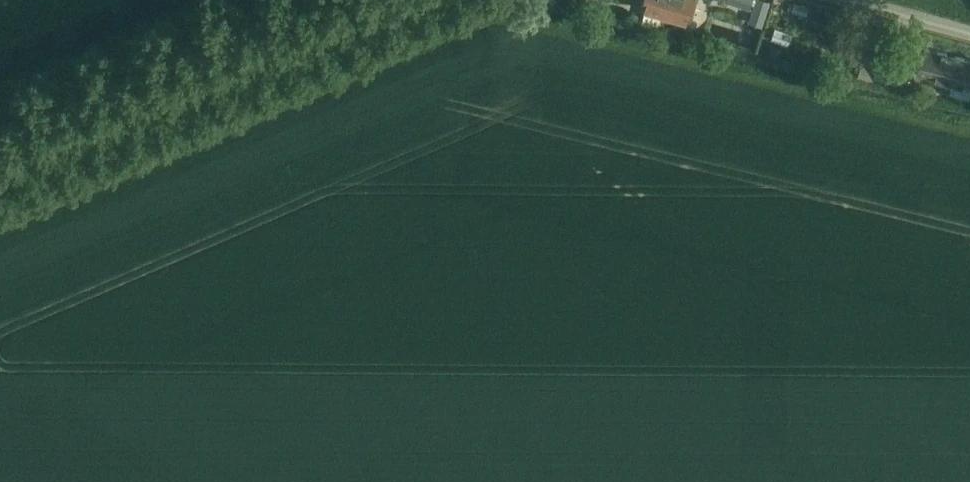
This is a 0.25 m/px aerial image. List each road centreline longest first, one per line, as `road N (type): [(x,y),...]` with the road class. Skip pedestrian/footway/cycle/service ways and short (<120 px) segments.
road 1 (secondary): [(0,150),(351,0)]
road 2 (unclassified): [(969,34),(847,0)]

